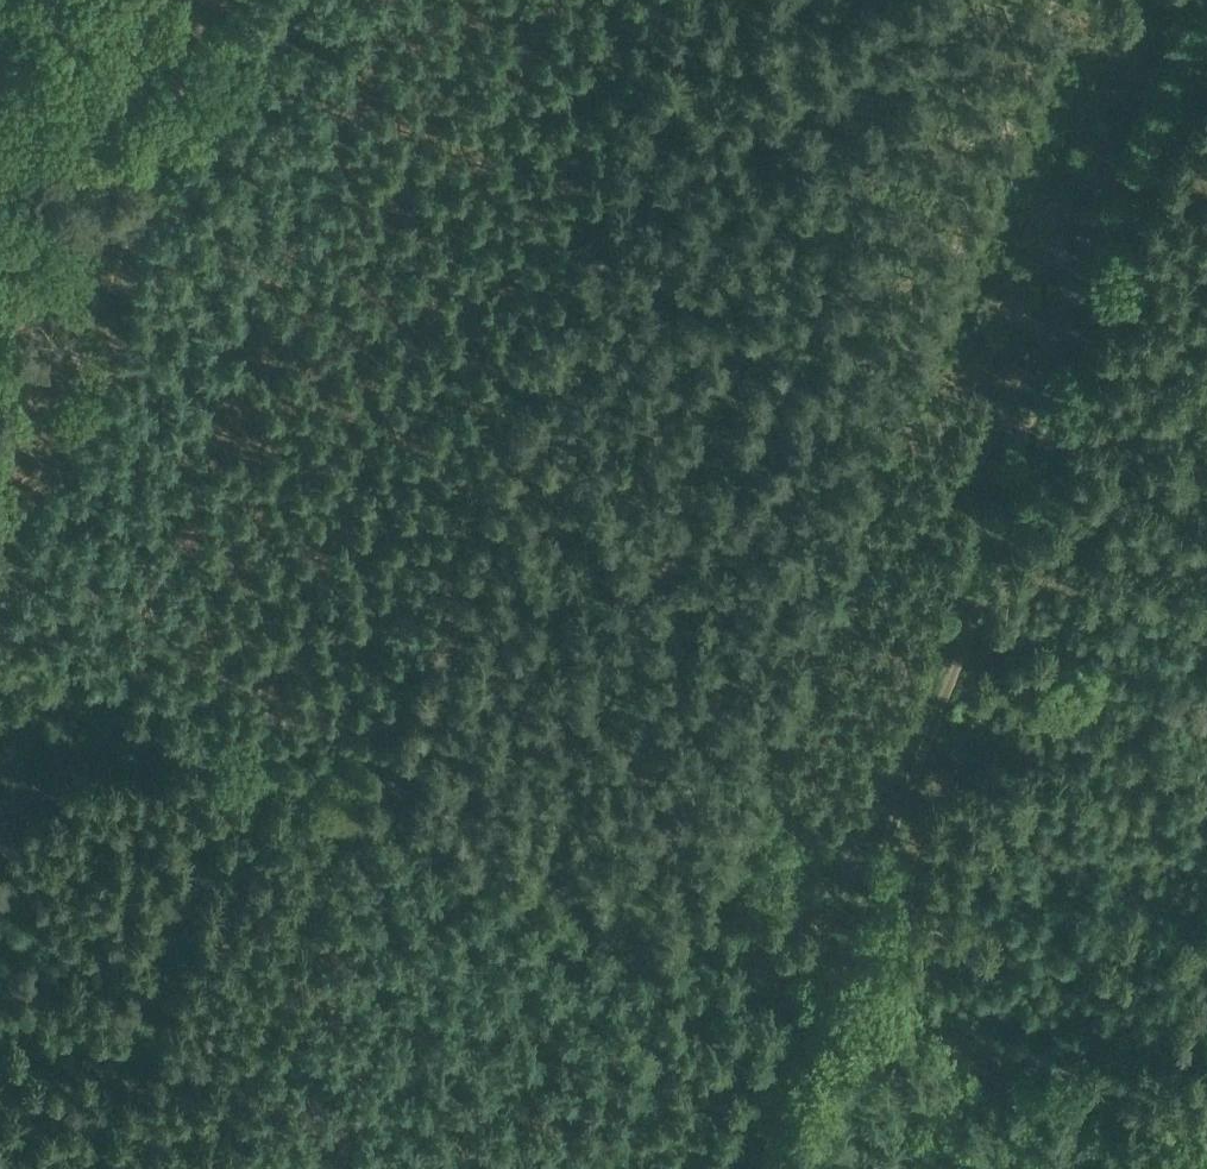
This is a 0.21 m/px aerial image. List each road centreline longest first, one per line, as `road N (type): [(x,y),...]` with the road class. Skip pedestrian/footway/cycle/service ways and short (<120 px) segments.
road 1 (track): [(0,672),(1206,1164)]
road 2 (track): [(1206,89),(756,1168)]

